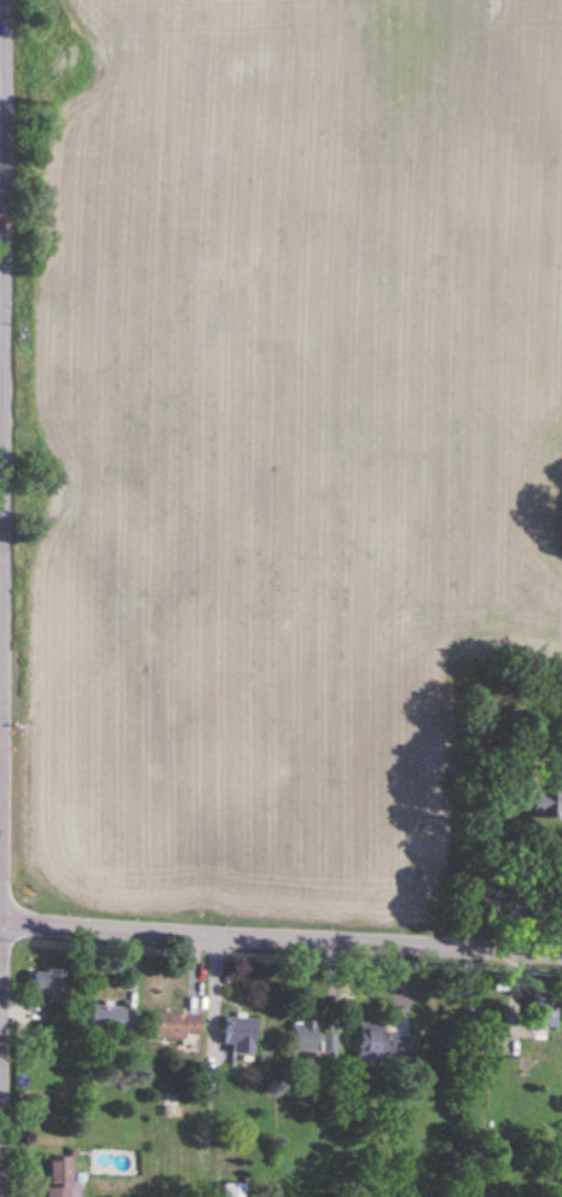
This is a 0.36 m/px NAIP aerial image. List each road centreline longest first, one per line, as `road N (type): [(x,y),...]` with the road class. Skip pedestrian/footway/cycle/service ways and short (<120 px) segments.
road 1 (tertiary): [(0,792),(2,0)]
road 2 (tertiary): [(561,952),(0,922)]

